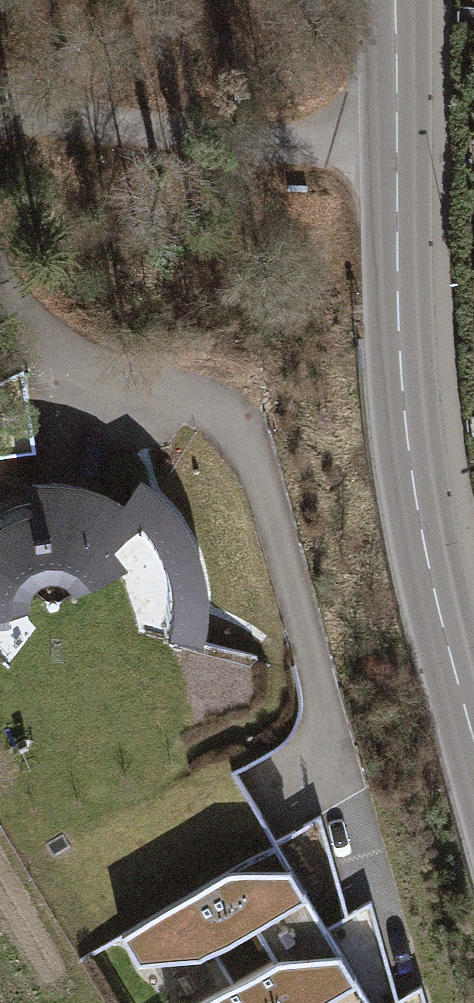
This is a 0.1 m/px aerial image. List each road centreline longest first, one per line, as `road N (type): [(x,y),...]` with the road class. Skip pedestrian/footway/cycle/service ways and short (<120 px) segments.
road 1 (track): [(0,249),(56,365),(204,405),(262,483),(335,768),(270,807)]
road 2 (secondary): [(397,0),(400,361),(409,458),(473,729)]
road 3 (track): [(395,152),(199,153),(0,102)]

